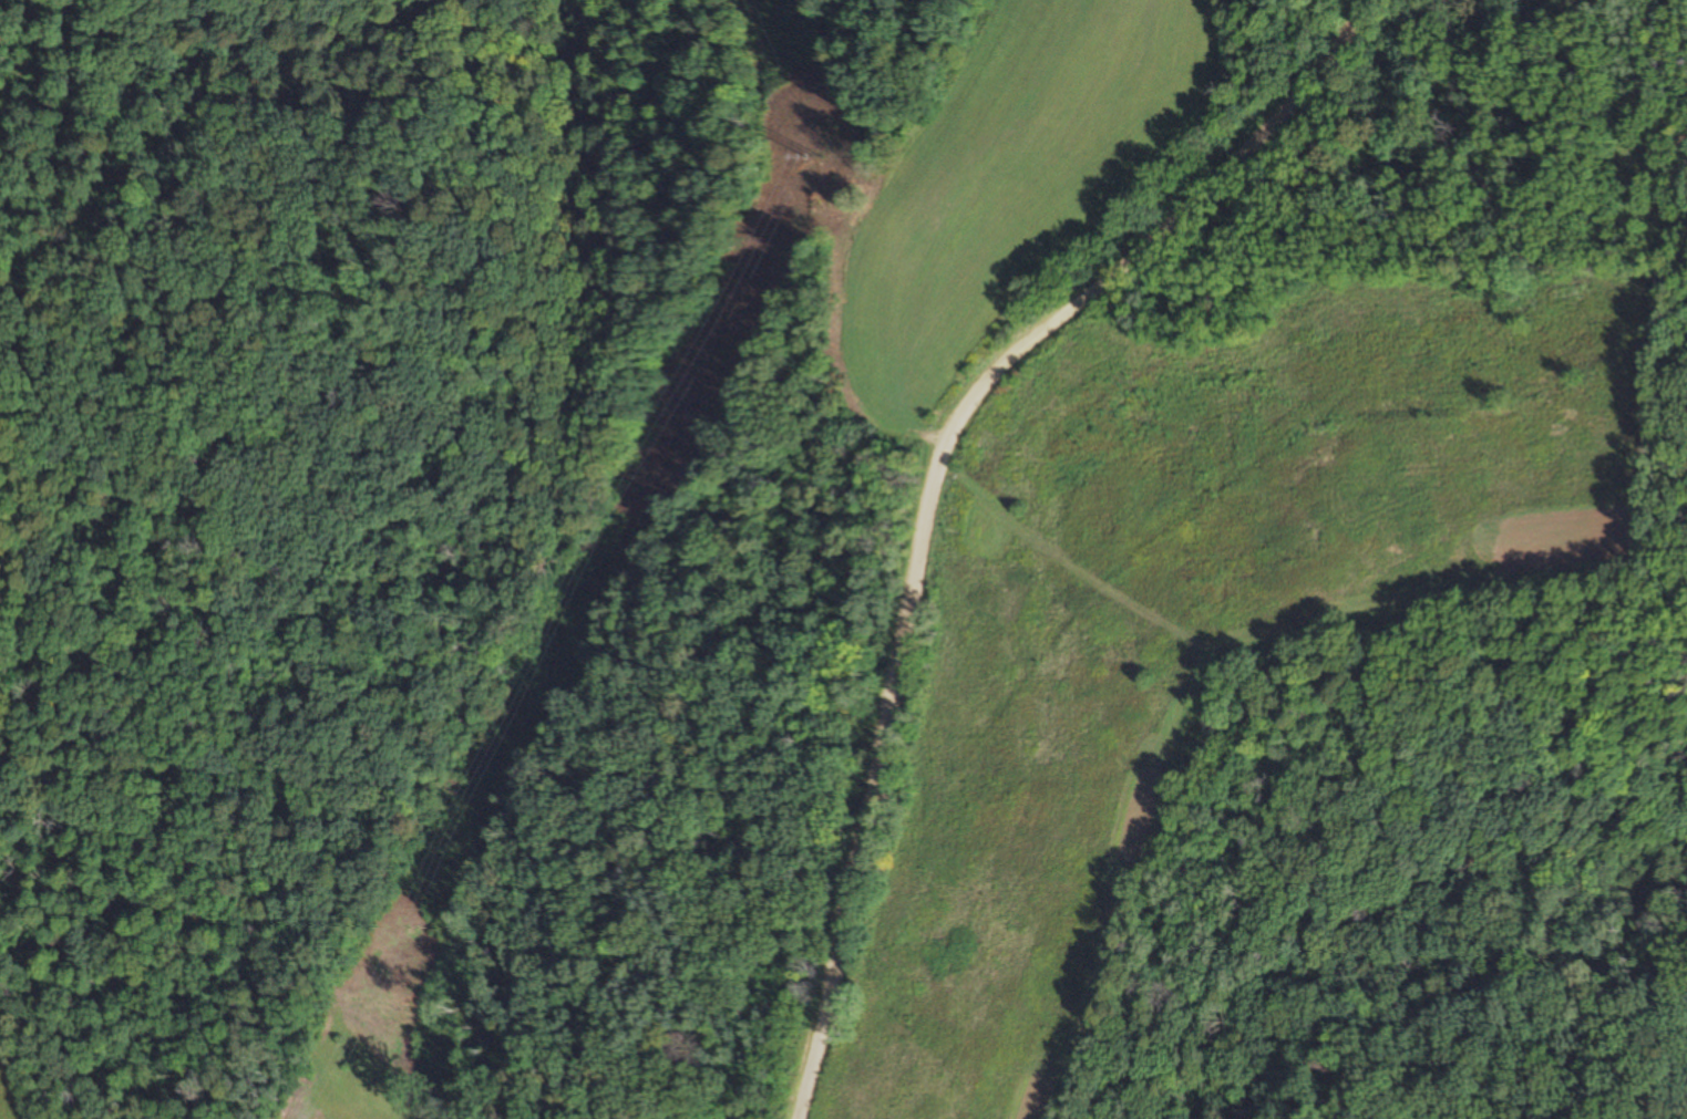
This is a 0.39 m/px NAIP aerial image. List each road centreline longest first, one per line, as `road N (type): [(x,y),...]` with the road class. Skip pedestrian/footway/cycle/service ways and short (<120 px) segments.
road 1 (residential): [(807,1118),(970,504),(1002,419),(1325,51),(1342,0)]

